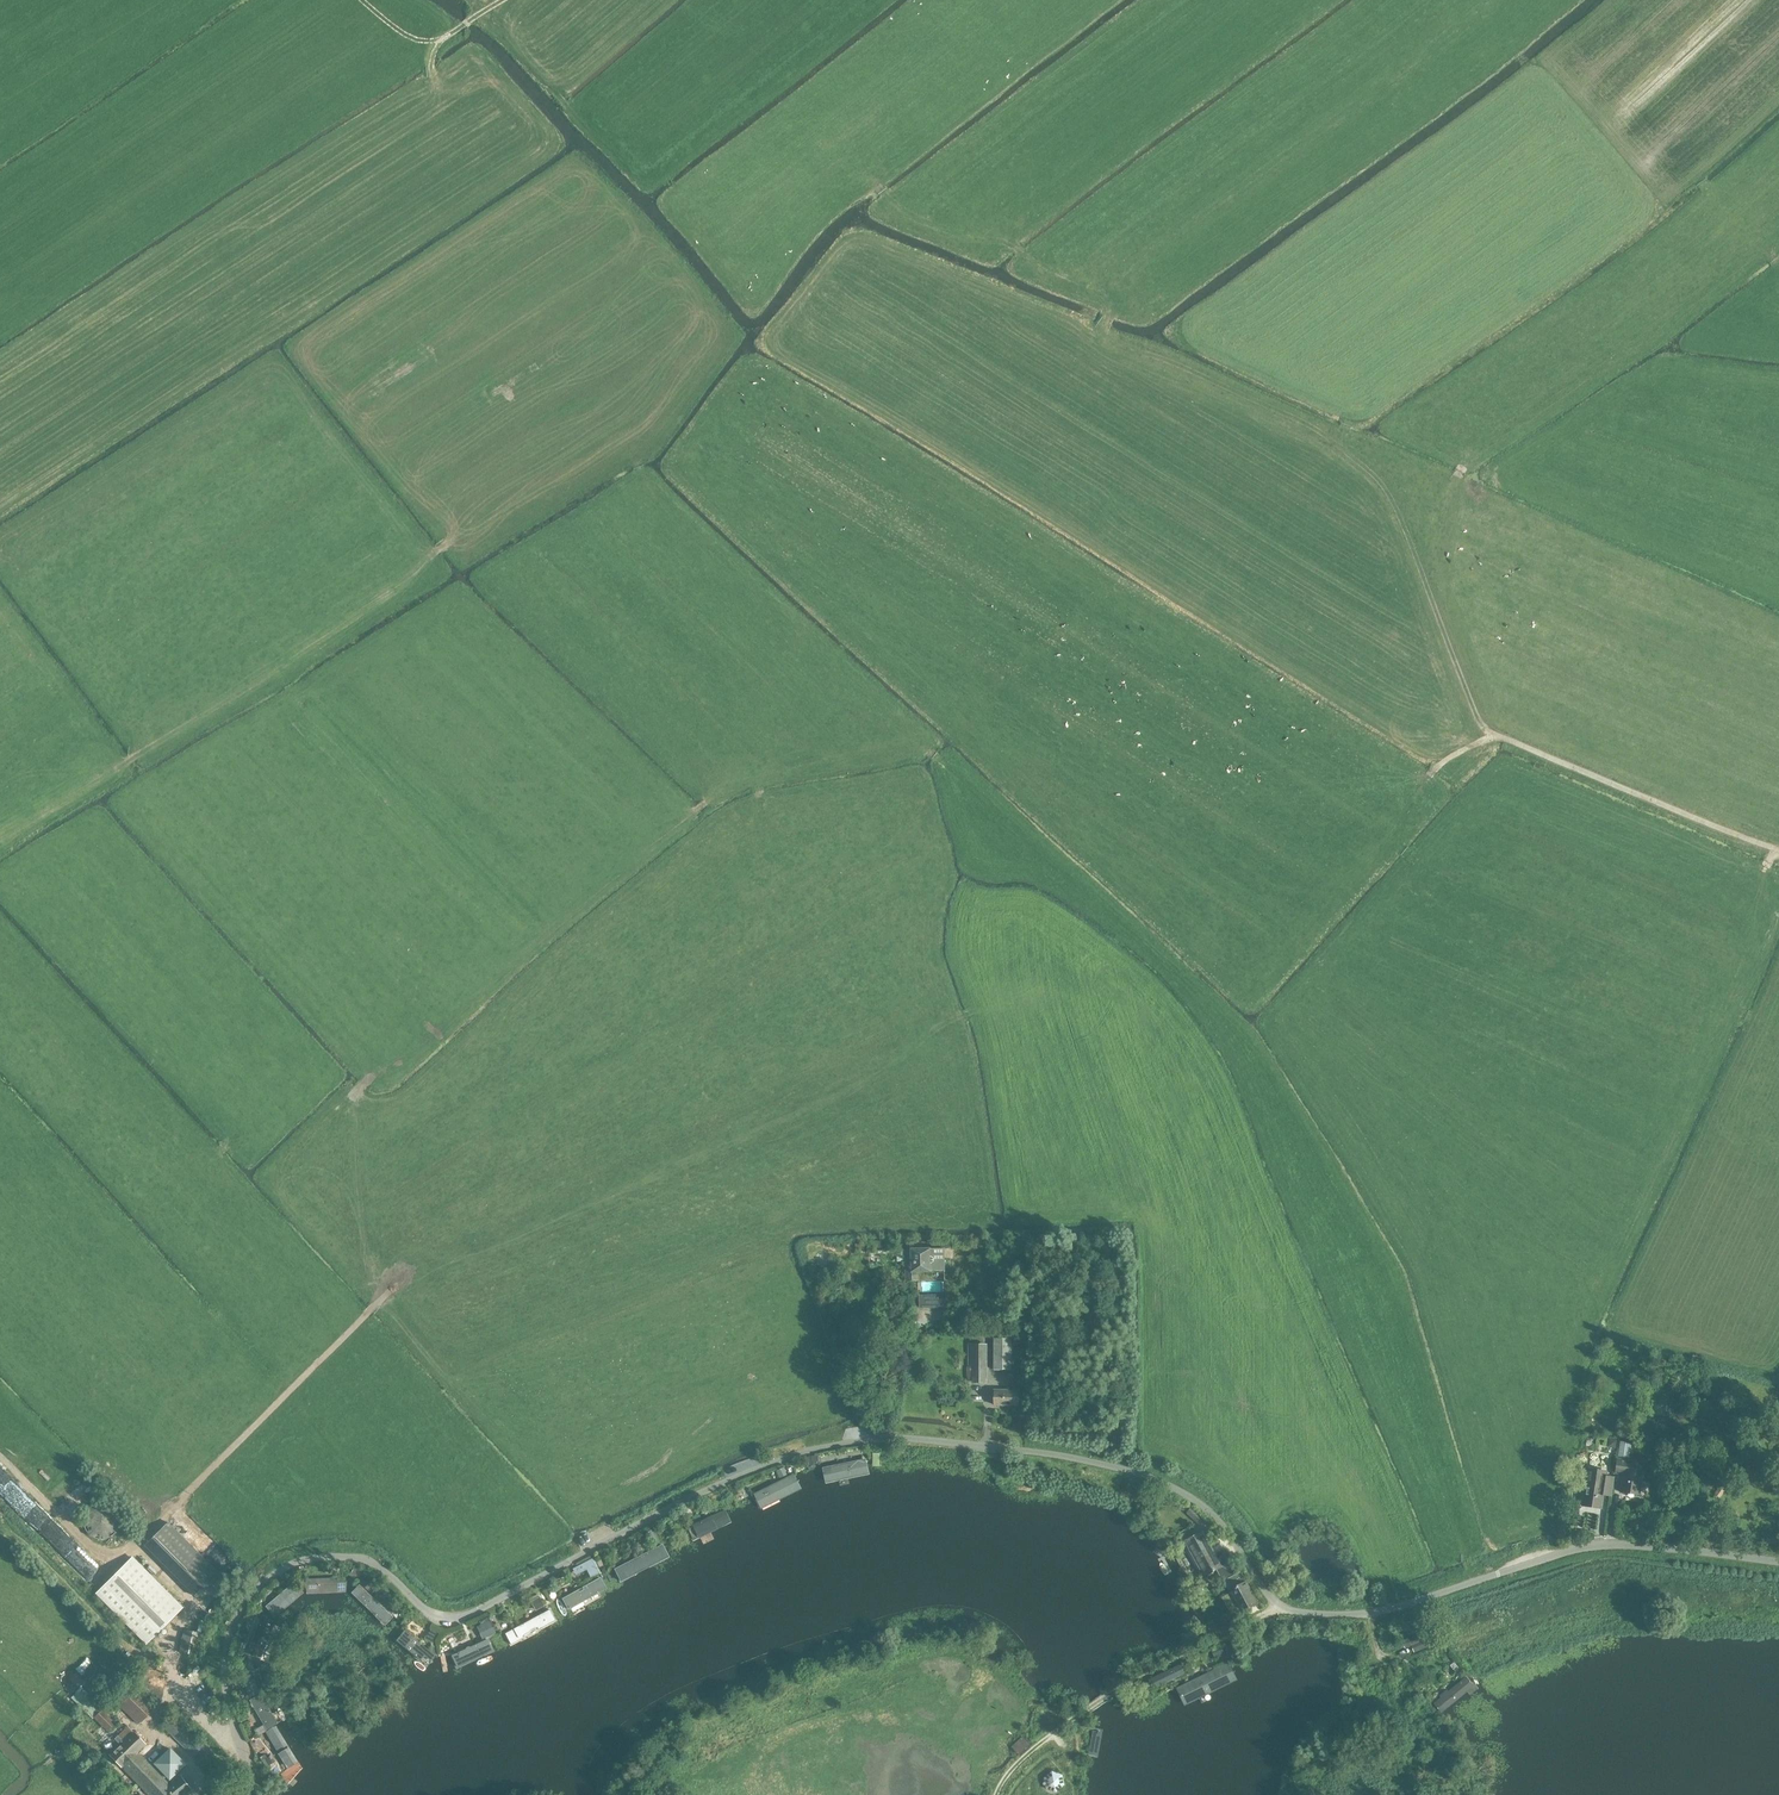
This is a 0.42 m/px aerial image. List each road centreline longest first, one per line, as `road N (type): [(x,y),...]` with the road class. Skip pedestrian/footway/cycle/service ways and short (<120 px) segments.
road 1 (unclassified): [(230,1794),(245,1763),(225,1681),(229,1638),(254,1593),(286,1567),(319,1558),(364,1560),(424,1610),(459,1617),(705,1491),(851,1443),(906,1439),(1009,1449),(1148,1477),(1203,1506),(1273,1599),(1306,1613),(1392,1608),(1593,1545),(1778,1561)]
road 2 (track): [(380,1301),(459,1278),(768,1140),(878,1078),(941,1024),(1057,992),(1114,1012),(1177,1091),(1392,1608)]
road 3 (track): [(830,762),(741,778),(412,1056),(364,1080)]
road 4 (track): [(971,794),(924,746),(830,762),(831,703),(808,658),(636,463)]
road 5 (track): [(111,1568),(380,1301)]
road 6 (track): [(1775,848),(1504,738),(1457,752),(1429,775)]
road 7 (track): [(997,1794),(1023,1758),(1116,1691),(1282,1606)]
road 8 (track): [(245,1763),(0,1523)]
road 9 (track): [(354,1090),(270,1175),(380,1301)]
road 10 (track): [(78,1601),(111,1568),(0,1455)]
road 11 (track): [(230,1572),(172,1632),(173,1692)]

